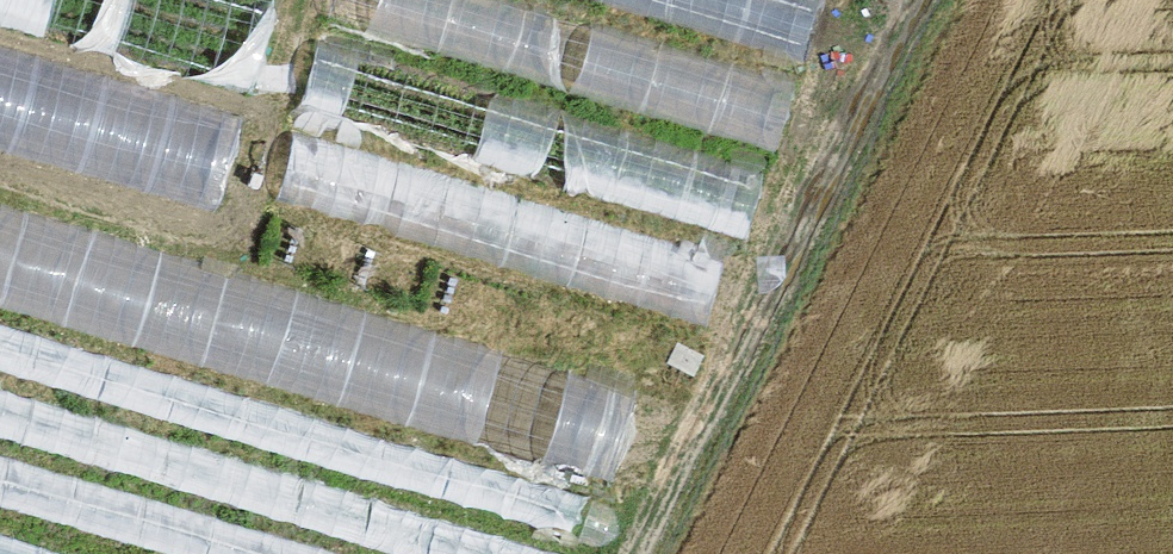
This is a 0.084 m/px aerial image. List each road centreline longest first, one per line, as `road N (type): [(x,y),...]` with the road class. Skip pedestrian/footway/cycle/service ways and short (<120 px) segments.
road 1 (track): [(624,553),(917,0)]

